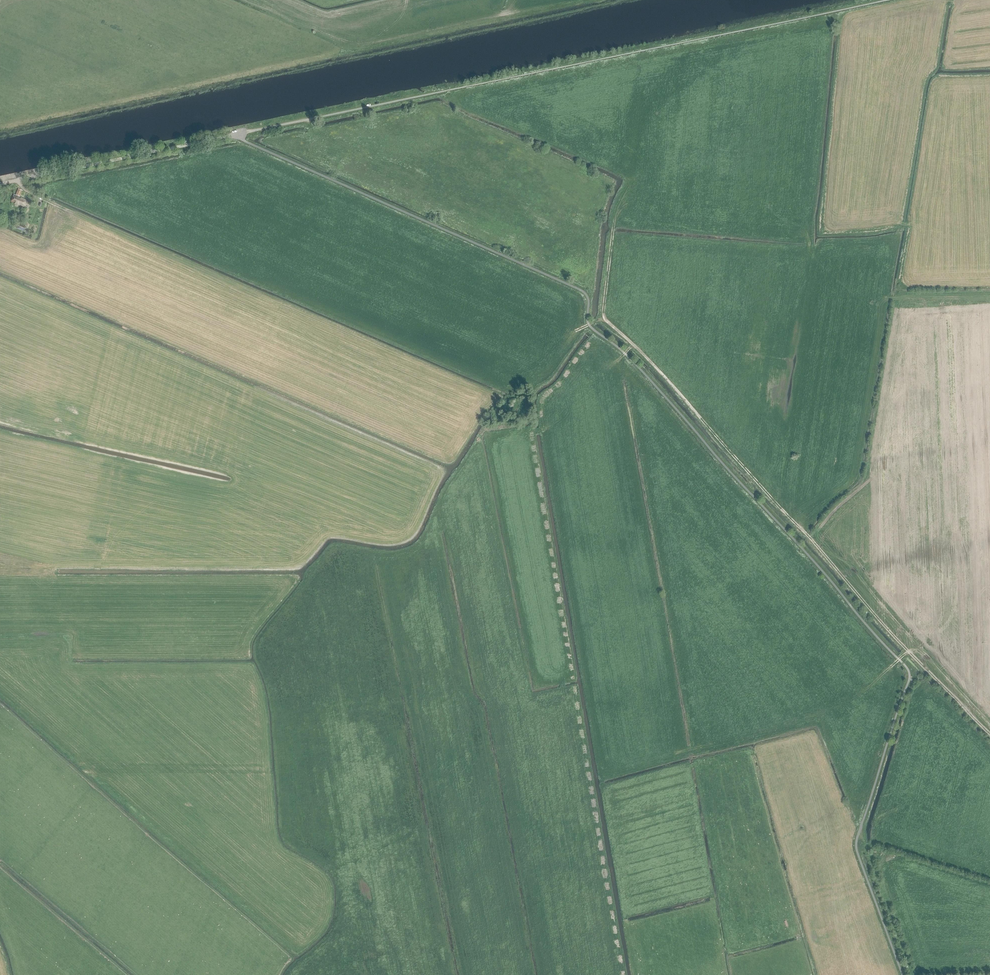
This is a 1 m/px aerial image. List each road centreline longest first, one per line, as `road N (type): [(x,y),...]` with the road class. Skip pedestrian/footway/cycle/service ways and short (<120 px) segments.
road 1 (unclassified): [(0,183),(239,133)]

